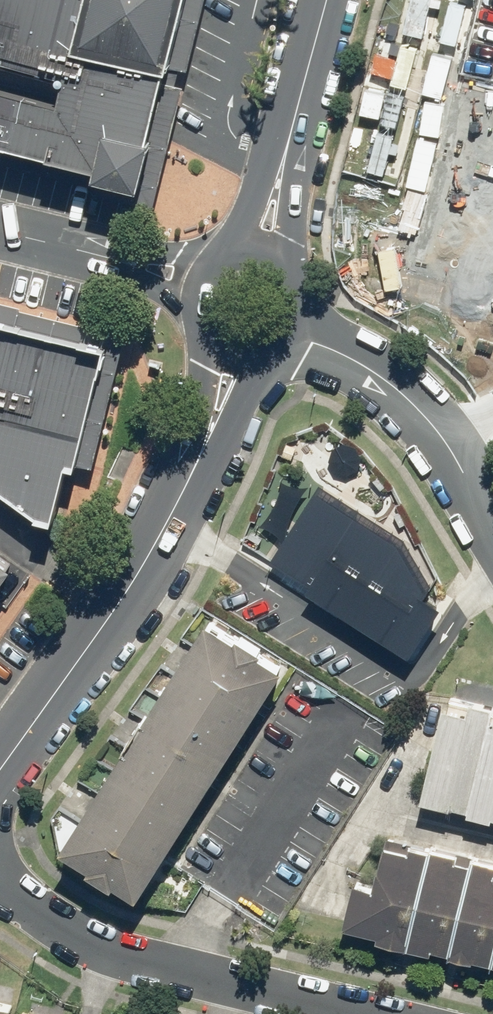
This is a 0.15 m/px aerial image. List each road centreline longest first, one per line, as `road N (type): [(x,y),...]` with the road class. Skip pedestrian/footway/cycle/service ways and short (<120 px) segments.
road 1 (residential): [(0,746),(104,602),(171,480),(230,337)]
road 2 (residential): [(436,1013),(132,938),(0,874)]
road 3 (residential): [(492,546),(430,436),(388,385),(302,312)]
road 4 (residential): [(265,217),(324,0)]
road 5 (residential): [(230,337),(197,312),(188,292),(191,254),(230,218),(265,217)]

